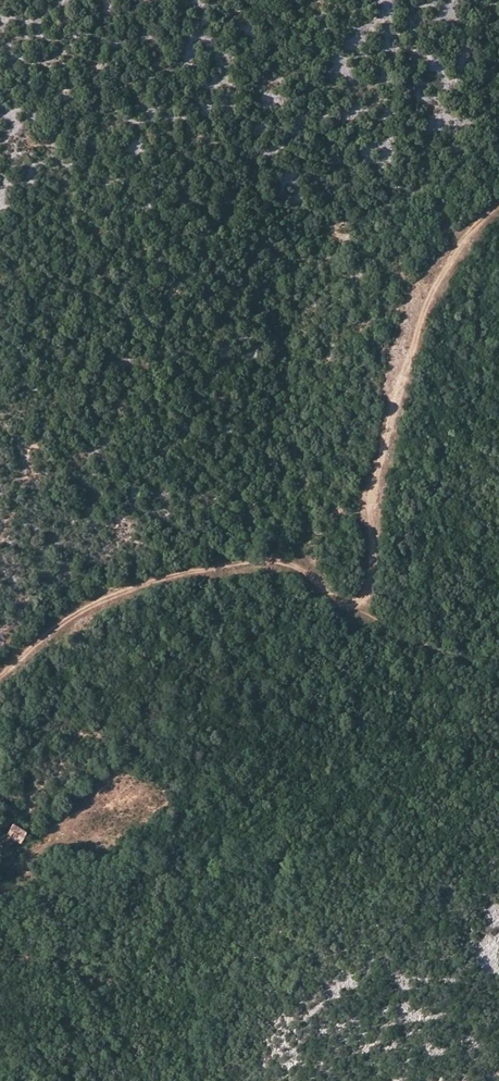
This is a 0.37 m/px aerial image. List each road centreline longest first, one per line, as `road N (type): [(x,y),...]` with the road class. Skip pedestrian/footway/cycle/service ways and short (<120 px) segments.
road 1 (track): [(0,675),(85,607),(152,582),(288,564),(333,599),(359,608),(373,546),(370,499),(426,304),(498,210)]

